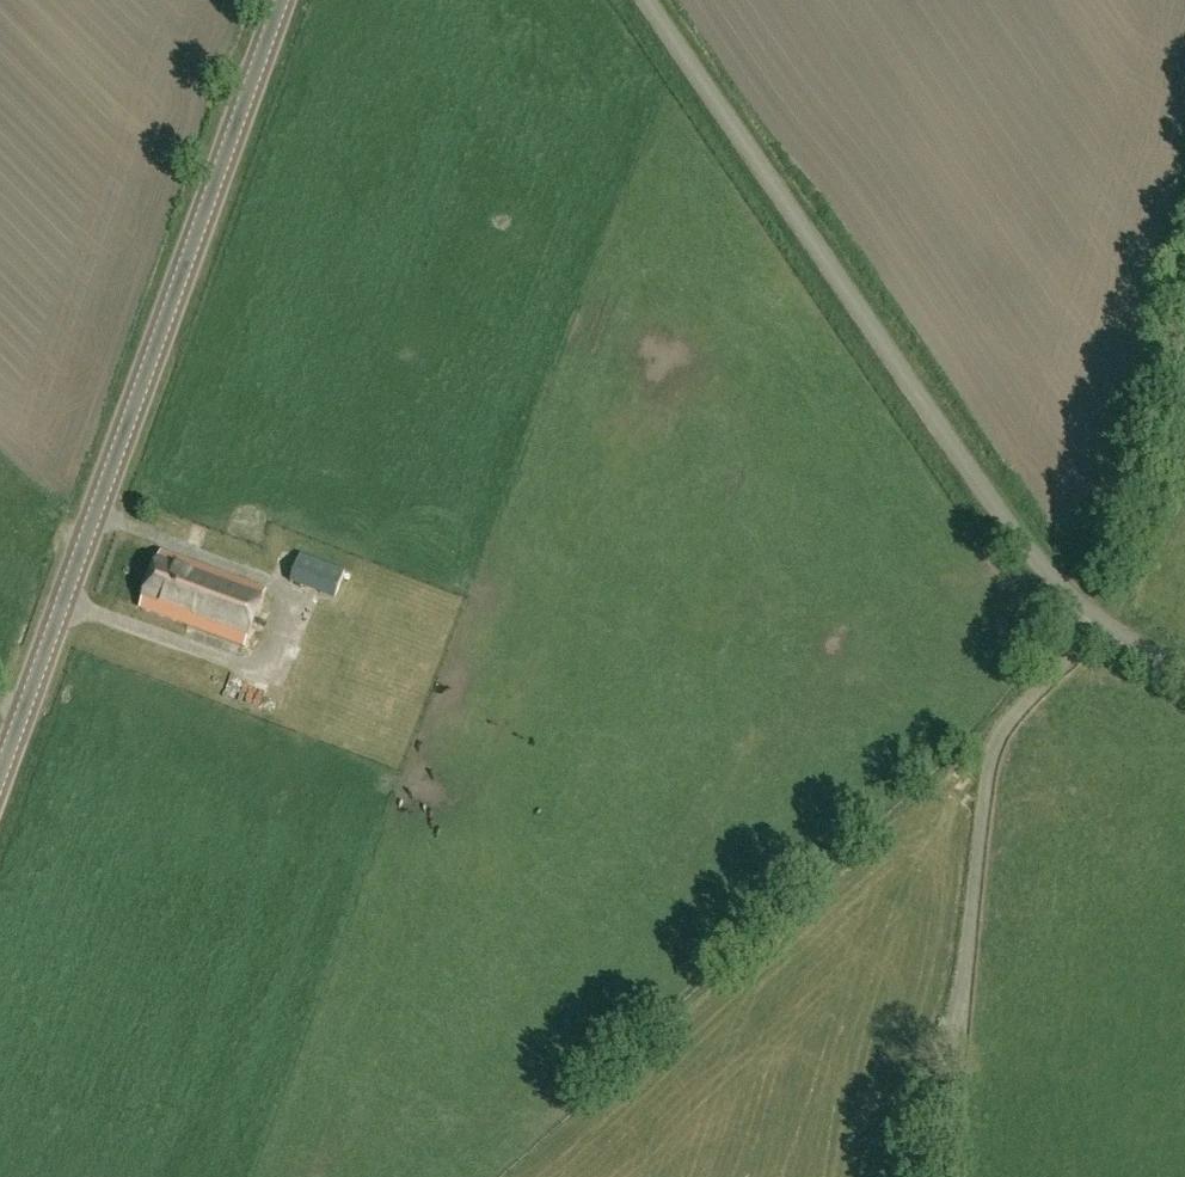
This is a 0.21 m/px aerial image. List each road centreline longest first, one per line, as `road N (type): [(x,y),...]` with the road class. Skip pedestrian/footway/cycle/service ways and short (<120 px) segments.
road 1 (unclassified): [(638,0),(997,514),(1105,624),(1184,673)]
road 2 (tertiary): [(0,788),(289,0)]

